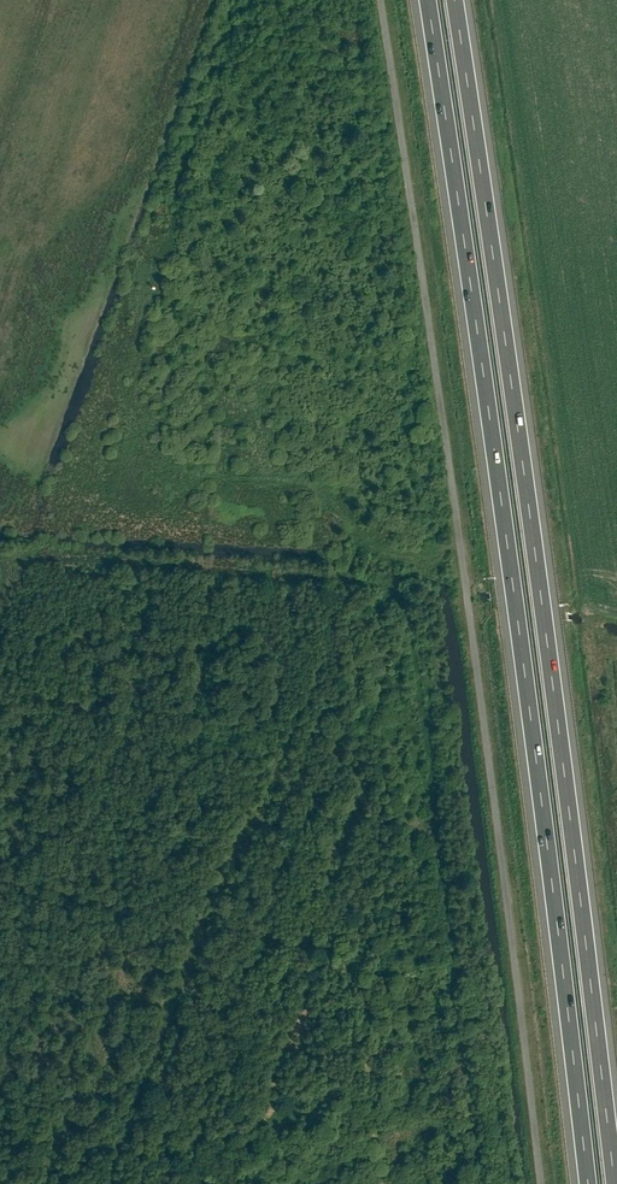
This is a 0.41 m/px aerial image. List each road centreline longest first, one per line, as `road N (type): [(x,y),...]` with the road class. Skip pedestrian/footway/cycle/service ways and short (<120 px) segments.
road 1 (motorway): [(615,1183),(534,544),(454,0)]
road 2 (motorway): [(427,0),(588,1183)]
road 3 (track): [(384,0),(543,1183)]

